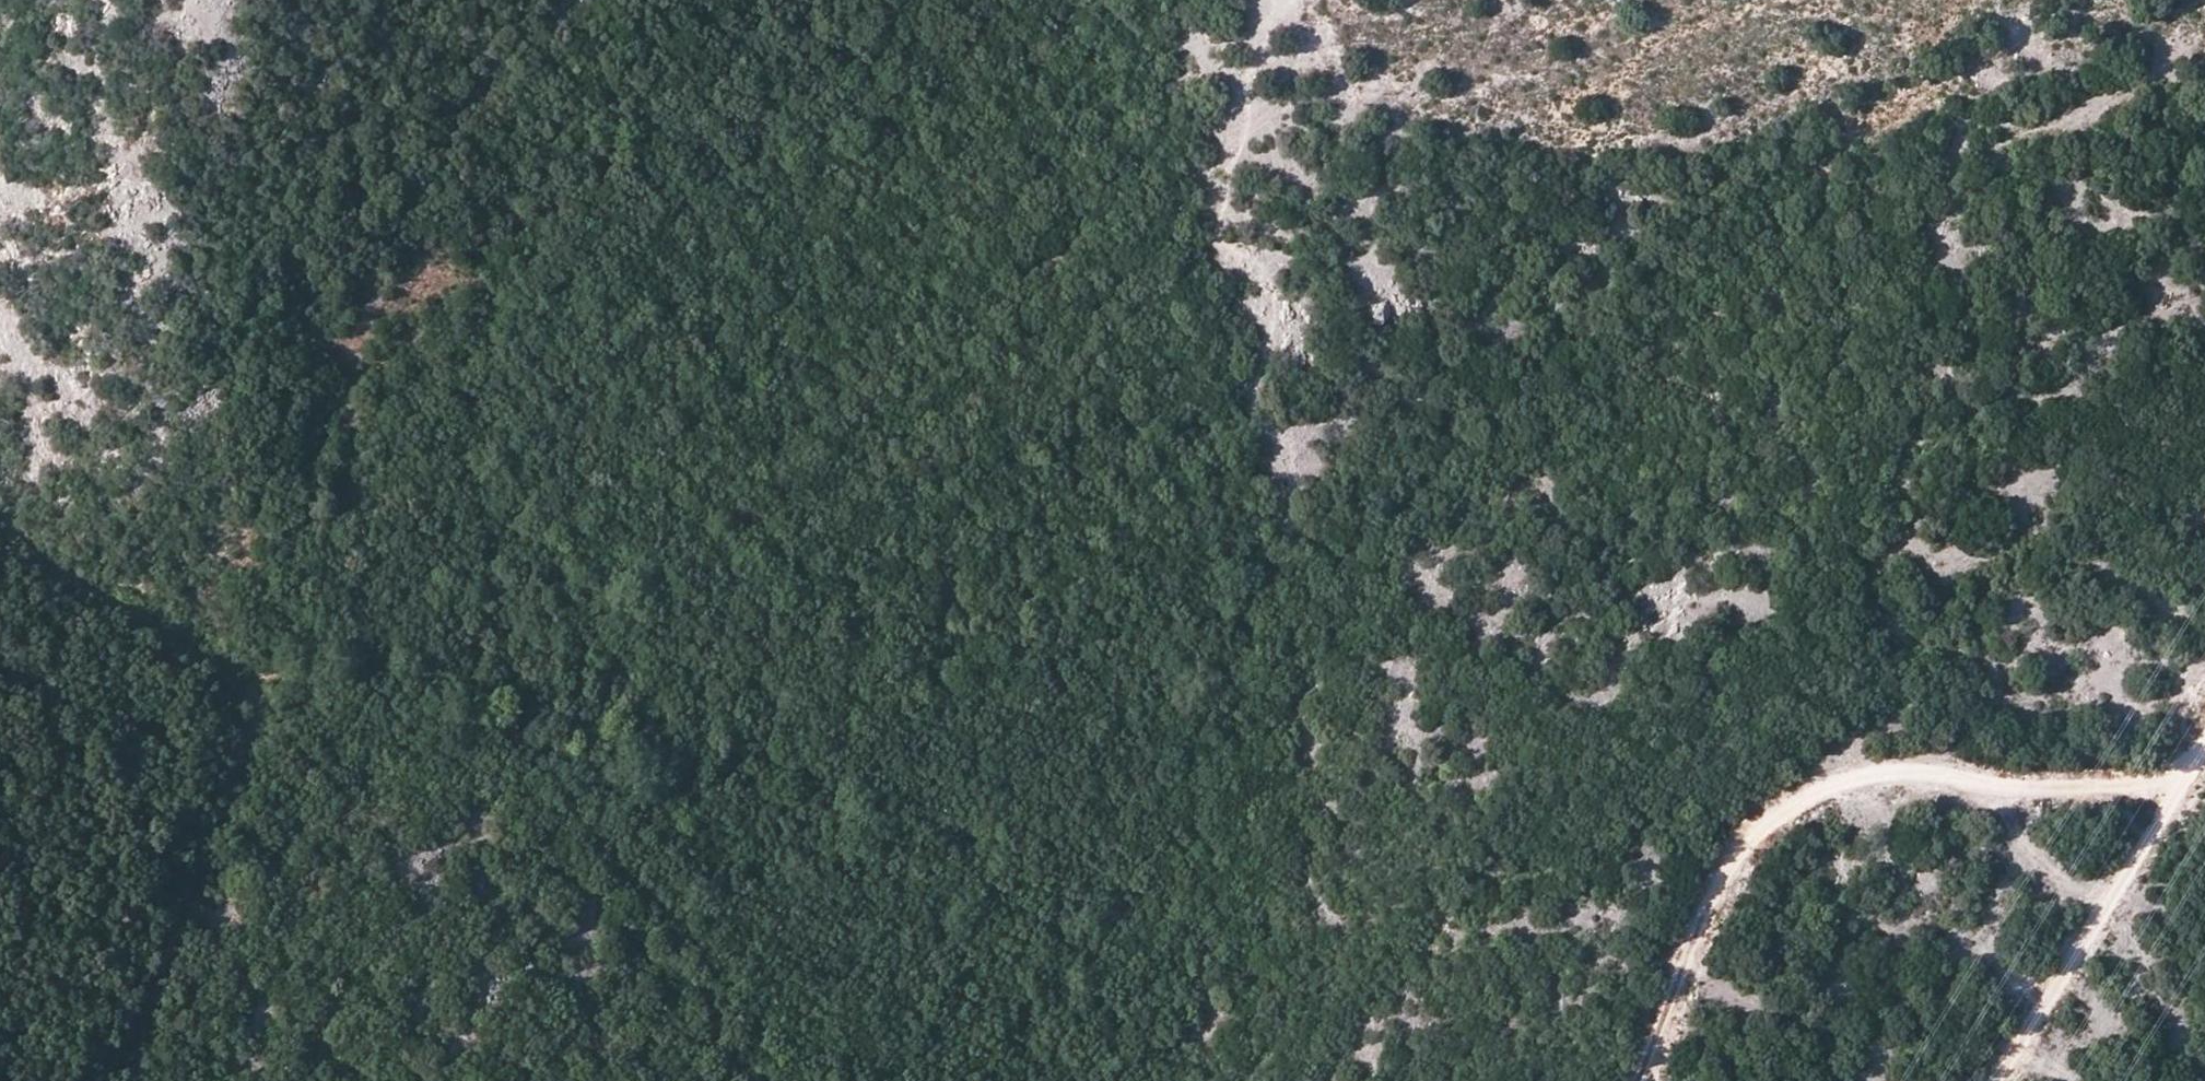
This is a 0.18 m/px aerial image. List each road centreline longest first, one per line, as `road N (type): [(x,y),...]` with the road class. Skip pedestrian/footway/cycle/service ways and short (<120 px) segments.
road 1 (track): [(1638,1080),(1698,928),(1768,814),(1831,786),(1920,772),(2005,790),(2132,789),(2196,766)]
road 2 (track): [(2204,751),(1997,1080)]

